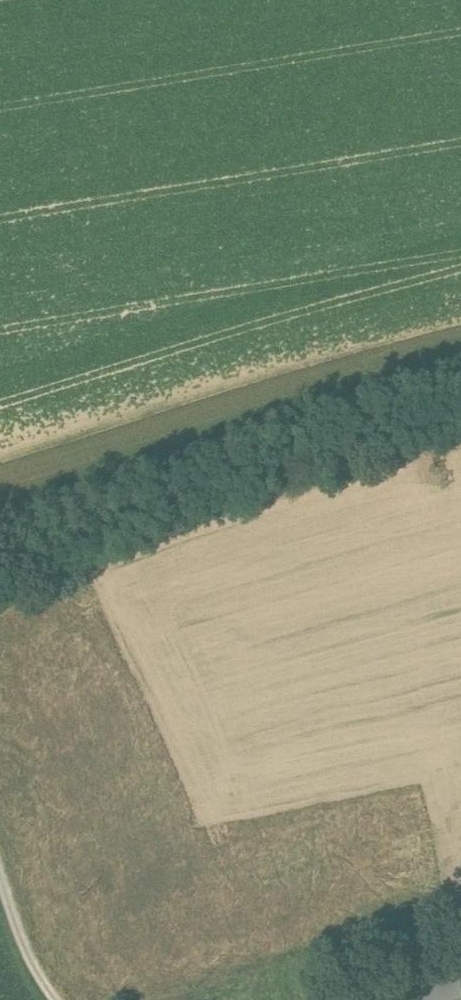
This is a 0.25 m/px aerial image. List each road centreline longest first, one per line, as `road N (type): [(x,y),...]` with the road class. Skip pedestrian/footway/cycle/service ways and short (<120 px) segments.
road 1 (track): [(0,887),(51,999)]

